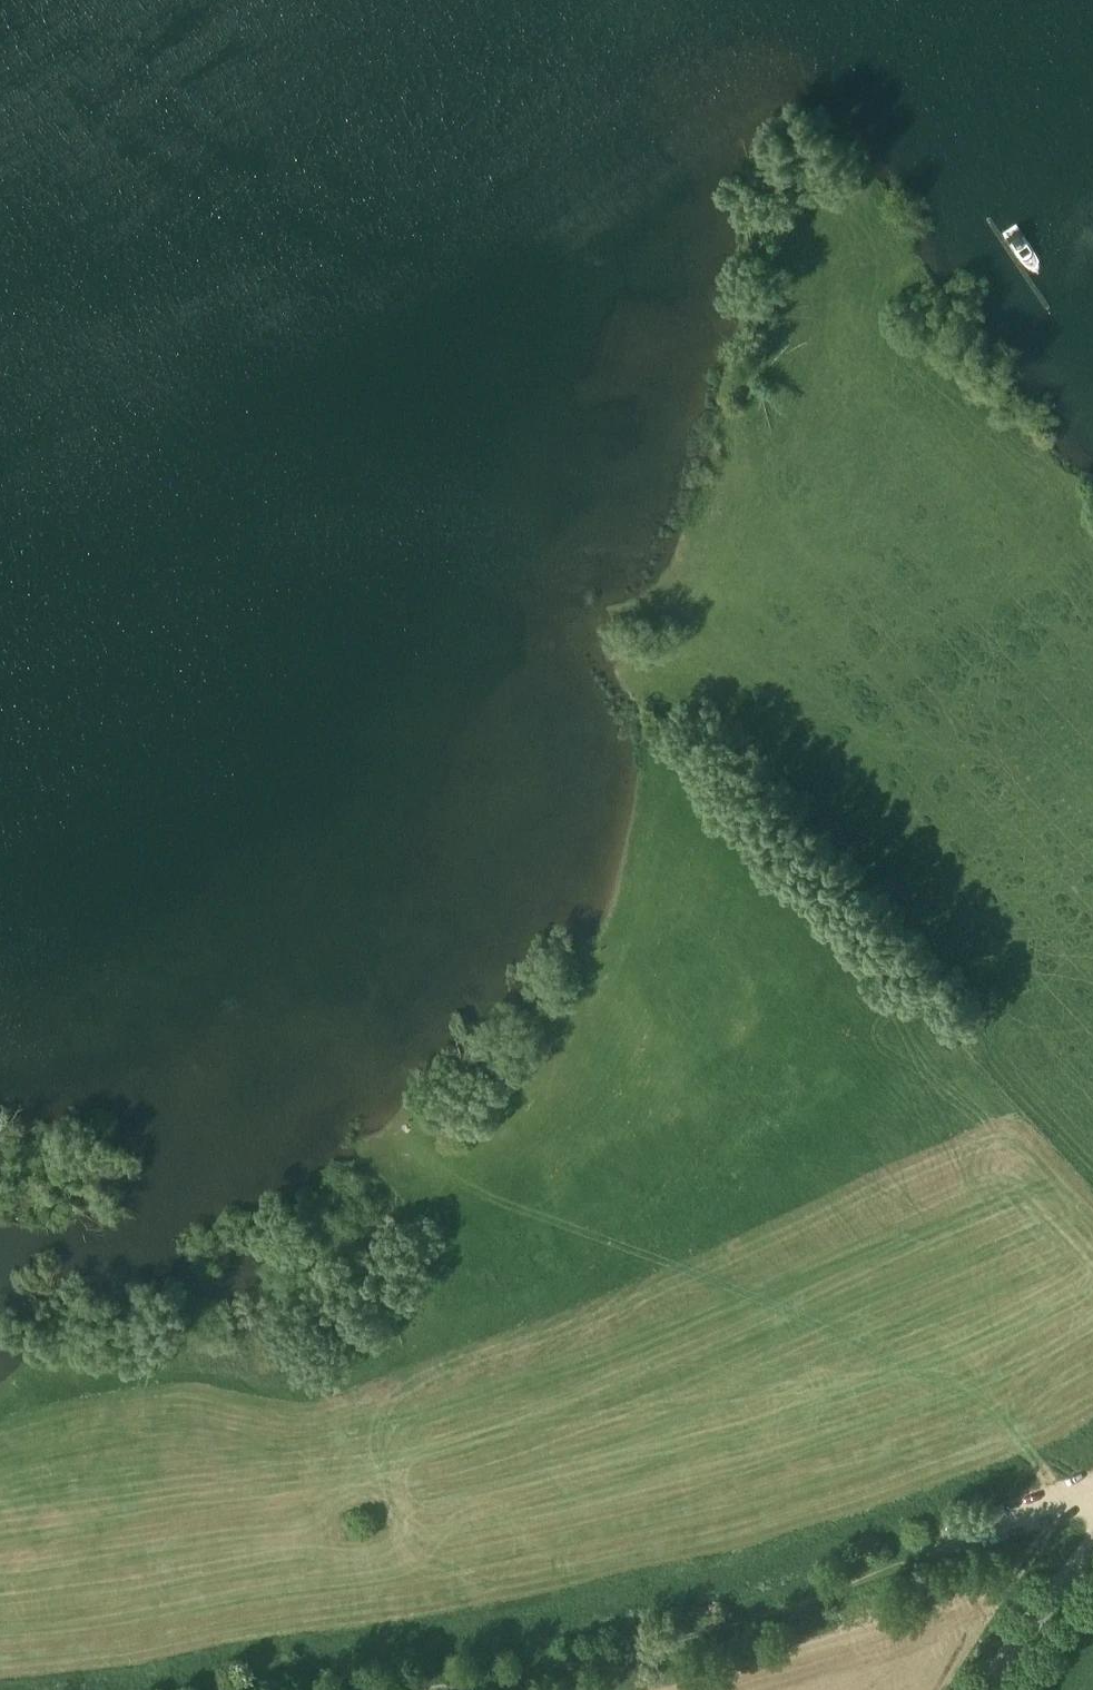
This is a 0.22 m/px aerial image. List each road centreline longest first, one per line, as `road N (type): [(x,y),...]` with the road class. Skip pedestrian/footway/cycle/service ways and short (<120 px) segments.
road 1 (track): [(1092,1497),(619,1672),(504,1689)]
road 2 (unclassified): [(984,1689),(1092,1541)]

